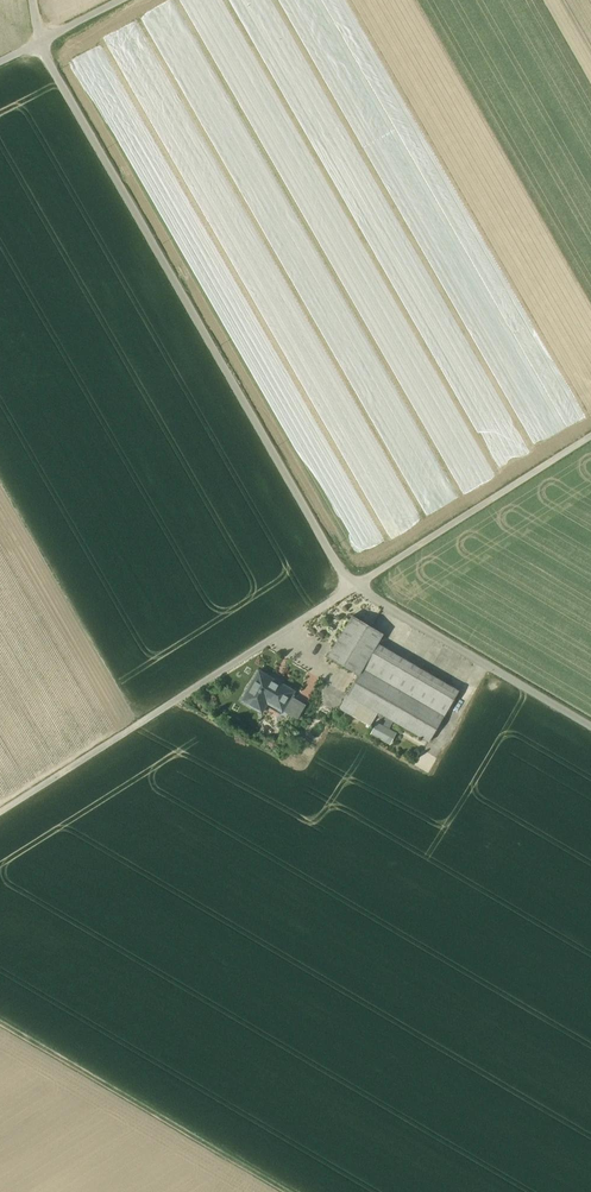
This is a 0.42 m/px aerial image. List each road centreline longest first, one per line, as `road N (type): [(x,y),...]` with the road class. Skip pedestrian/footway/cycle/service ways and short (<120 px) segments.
road 1 (unclassified): [(0,811),(590,437)]
road 2 (track): [(352,588),(38,43)]
road 3 (track): [(283,1191),(0,1024)]
road 4 (track): [(352,588),(590,729)]

